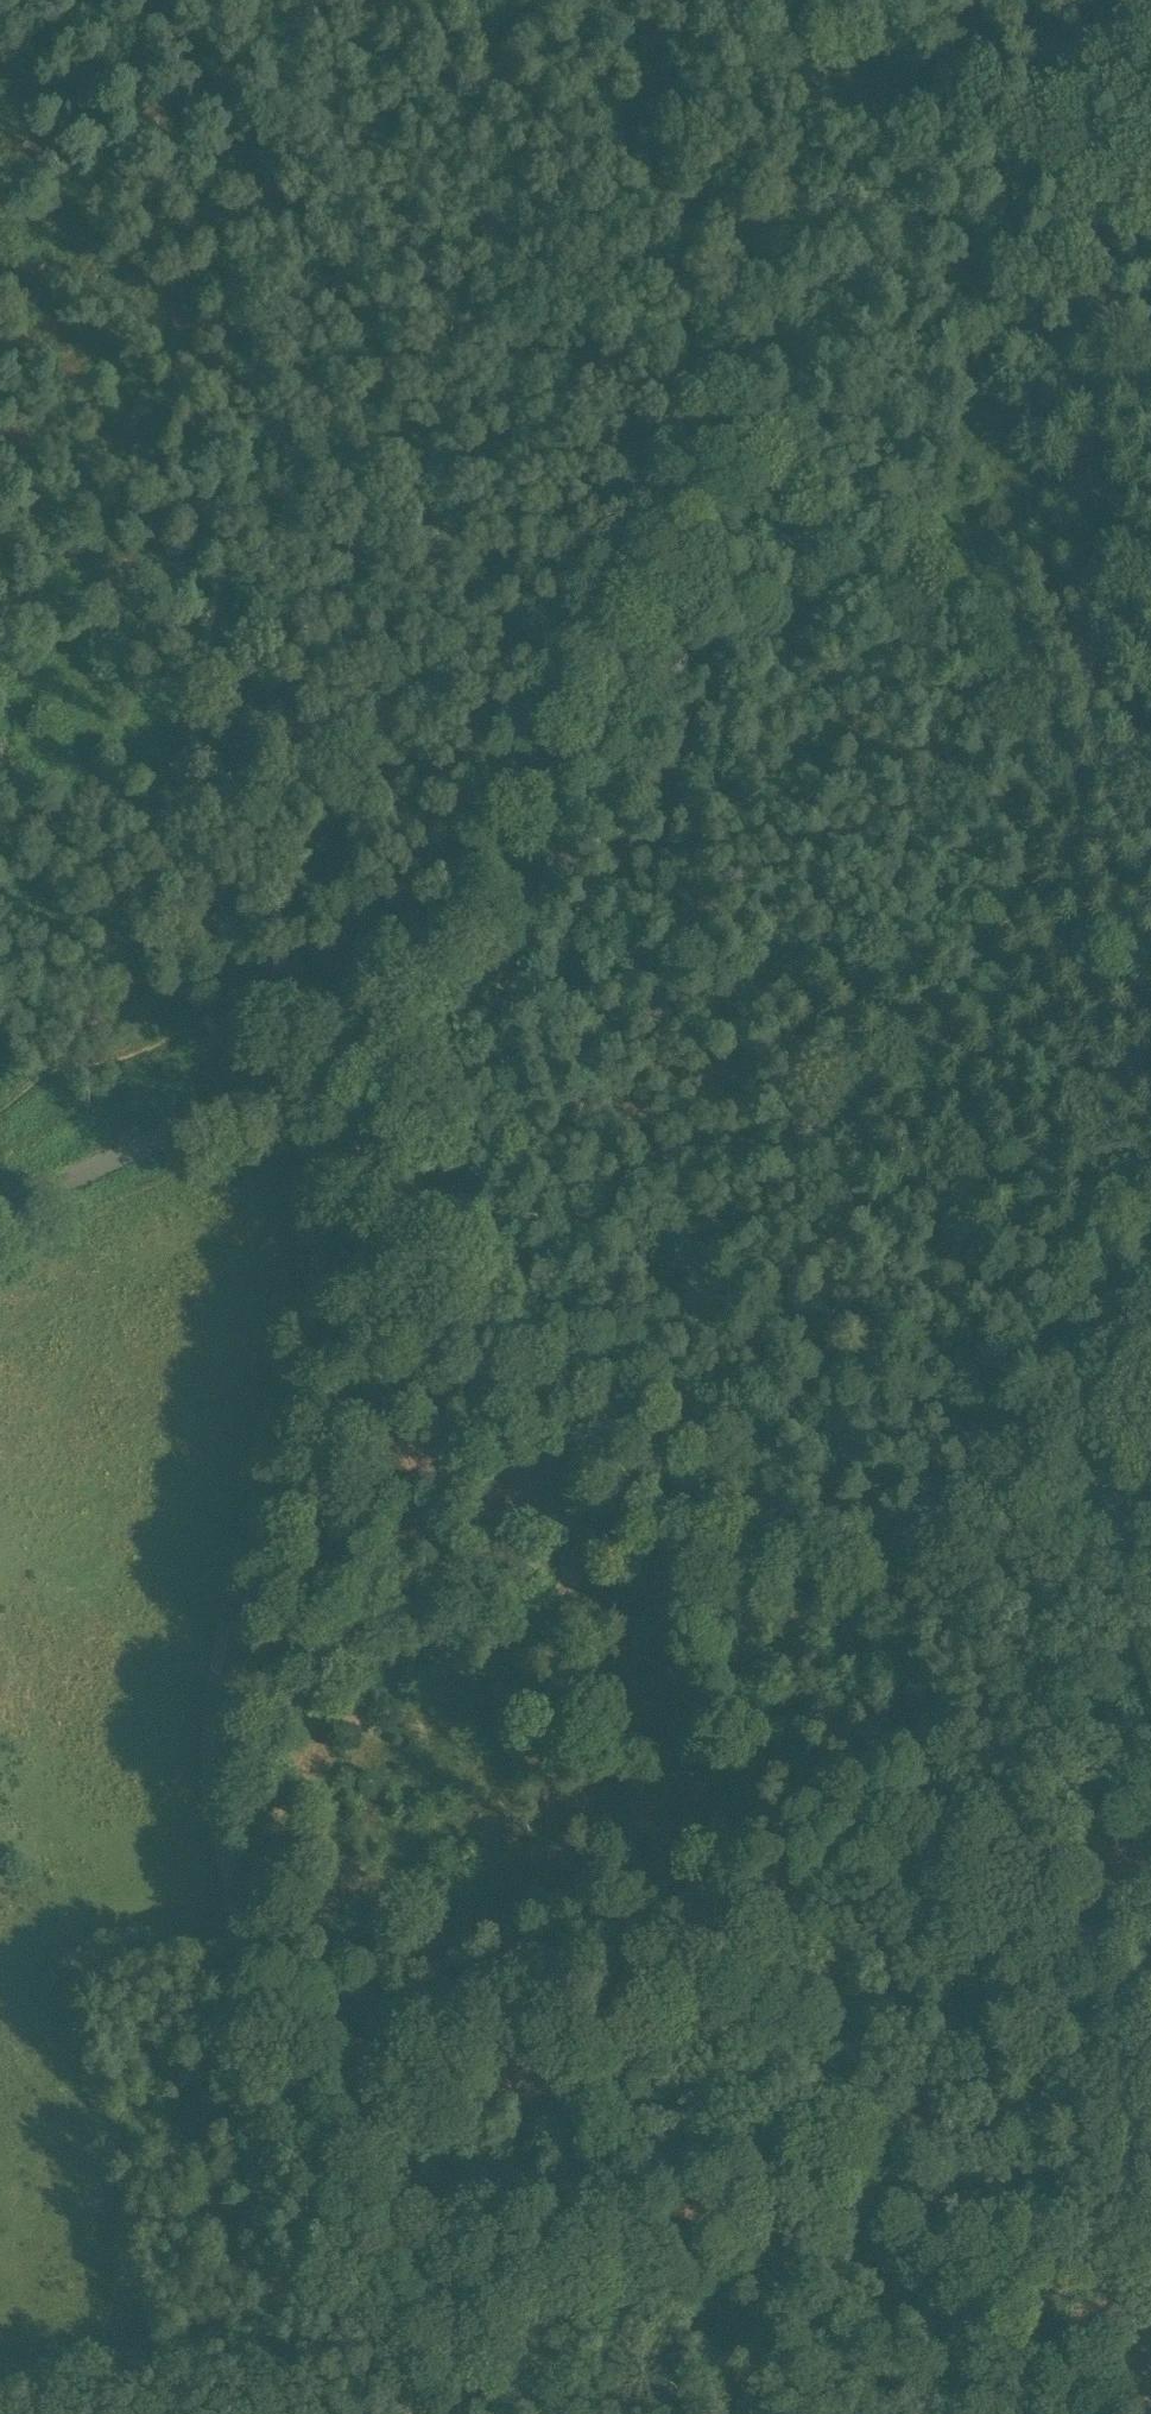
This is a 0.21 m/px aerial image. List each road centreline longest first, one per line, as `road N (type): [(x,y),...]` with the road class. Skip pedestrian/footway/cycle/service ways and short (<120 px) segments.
road 1 (unclassified): [(0,1207),(347,1058),(435,1005),(477,953),(583,726),(692,546),(828,425),(1150,232)]

